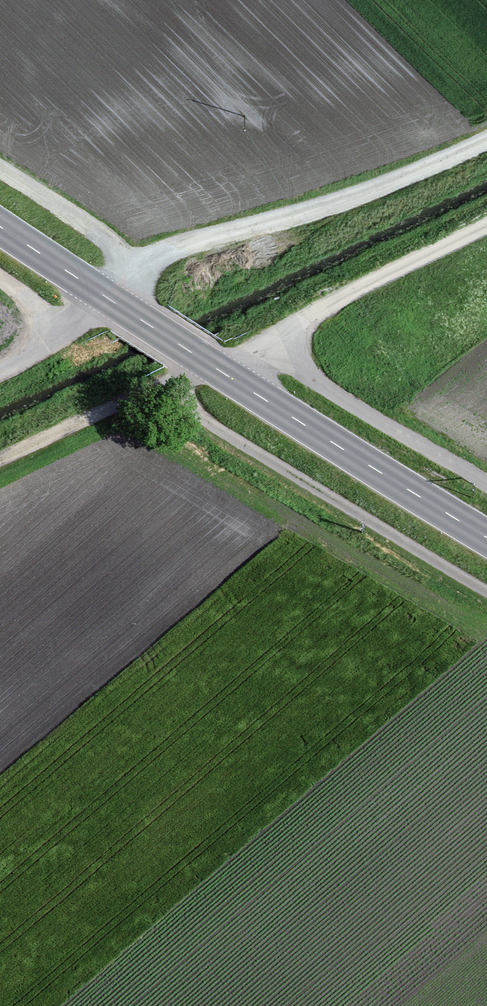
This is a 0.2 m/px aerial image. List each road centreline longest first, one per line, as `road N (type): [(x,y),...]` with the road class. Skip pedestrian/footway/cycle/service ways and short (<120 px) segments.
road 1 (track): [(96,1005),(486,665)]
road 2 (primary): [(486,533),(105,300)]
road 3 (track): [(151,398),(486,588)]
road 4 (track): [(486,133),(351,203),(230,244),(146,261)]
road 5 (track): [(277,344),(301,373),(486,485)]
road 6 (track): [(277,344),(303,316),(486,225)]
road 7 (track): [(0,159),(146,261)]
road 8 (track): [(0,465),(151,398)]
road 9 (track): [(151,398),(277,344)]
road 10 (unclassified): [(105,300),(0,374)]
road 11 (primary): [(105,300),(0,231)]

